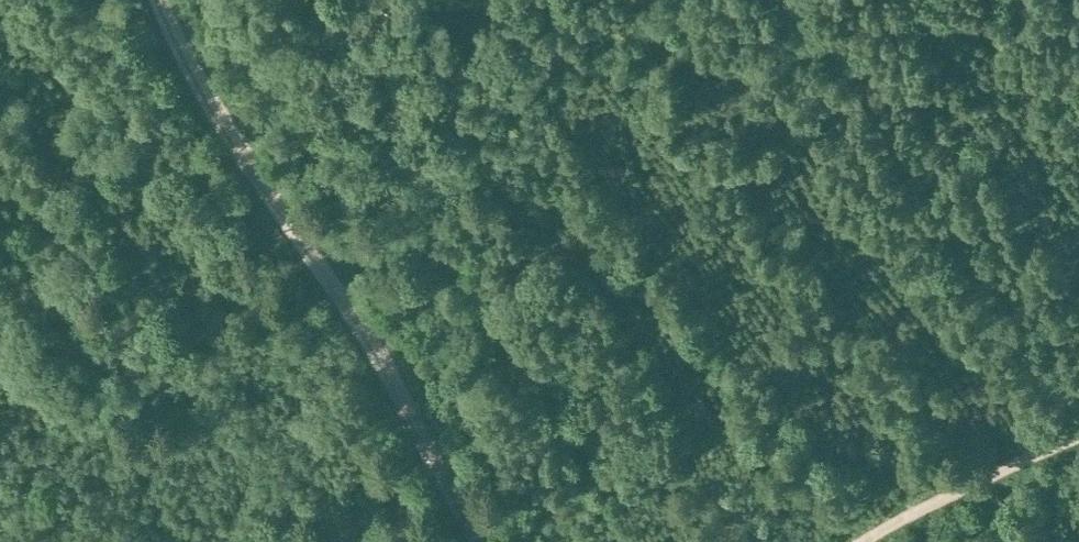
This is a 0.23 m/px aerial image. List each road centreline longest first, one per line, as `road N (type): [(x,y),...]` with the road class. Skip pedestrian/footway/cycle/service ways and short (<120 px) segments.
road 1 (track): [(162,0),(234,137),(379,352),(480,541)]
road 2 (track): [(1078,432),(862,541)]

